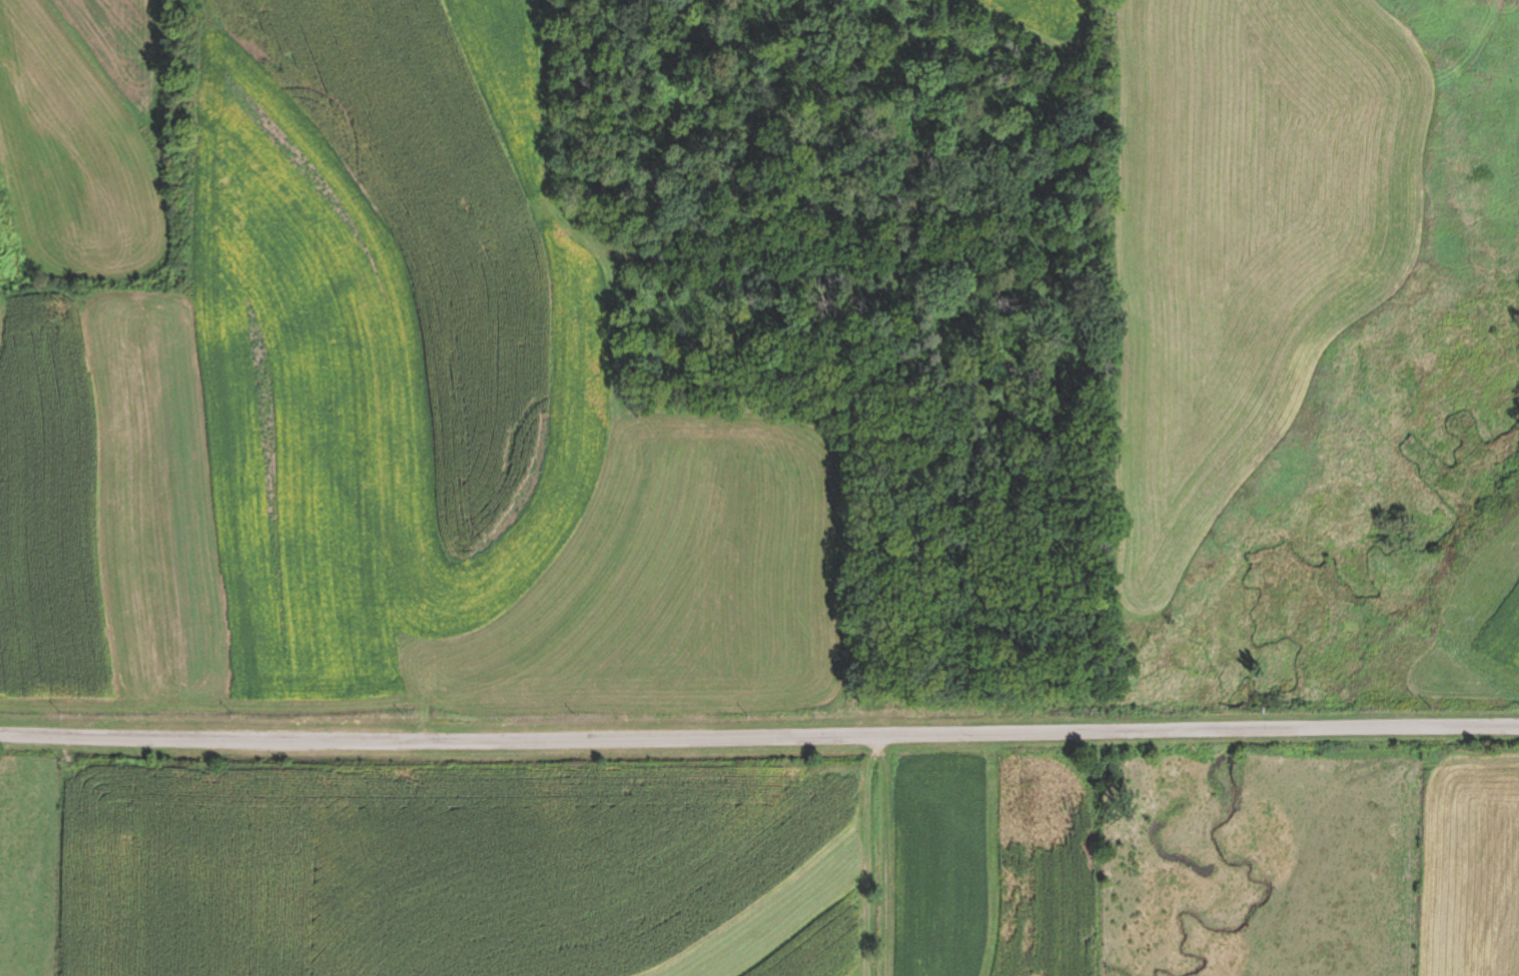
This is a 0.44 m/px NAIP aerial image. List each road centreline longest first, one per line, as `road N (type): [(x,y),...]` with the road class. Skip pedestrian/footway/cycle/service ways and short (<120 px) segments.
road 1 (residential): [(0,733),(444,739),(1518,726)]

